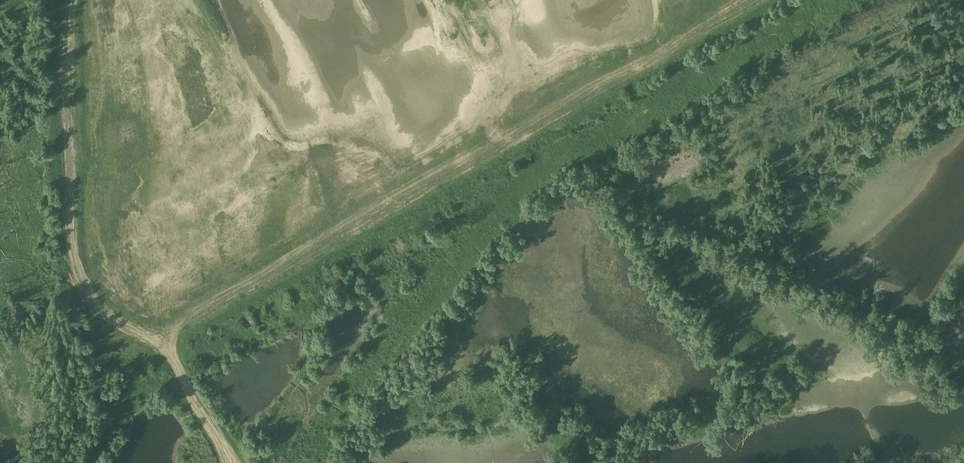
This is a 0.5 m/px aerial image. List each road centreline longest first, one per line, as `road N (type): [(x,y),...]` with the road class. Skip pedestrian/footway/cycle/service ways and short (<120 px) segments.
road 1 (track): [(189,314),(175,329),(174,353),(194,398),(242,462)]

